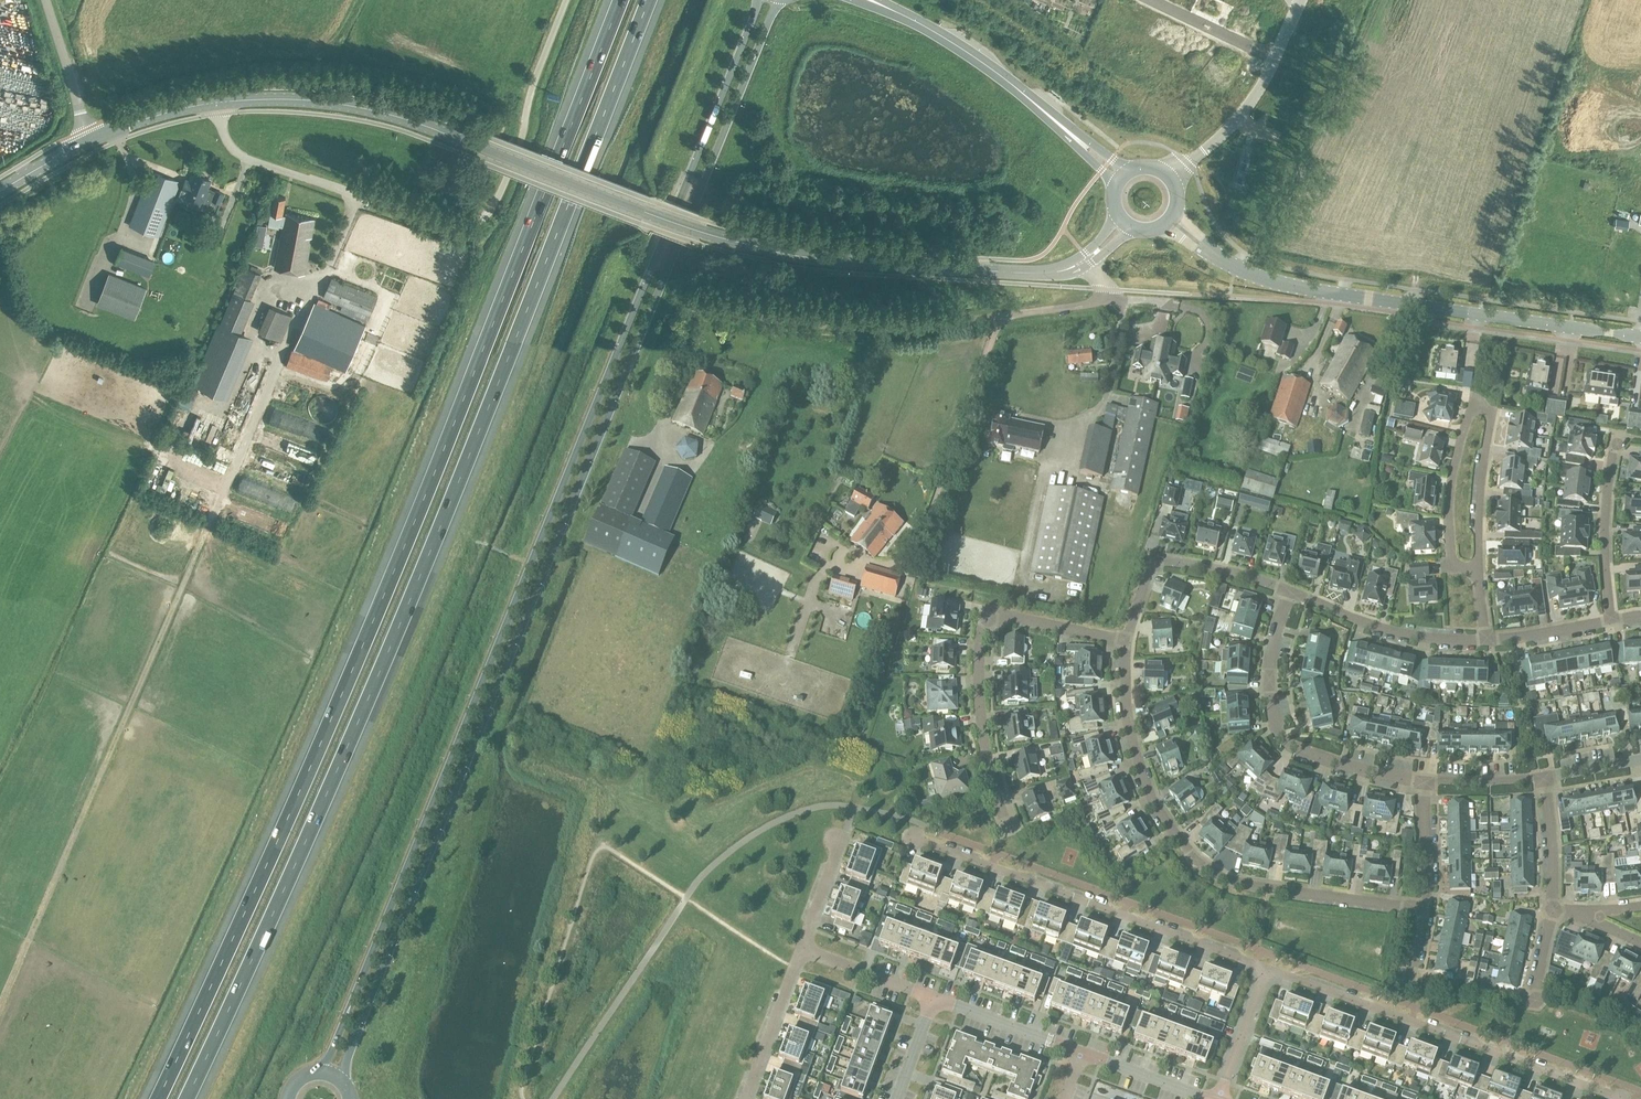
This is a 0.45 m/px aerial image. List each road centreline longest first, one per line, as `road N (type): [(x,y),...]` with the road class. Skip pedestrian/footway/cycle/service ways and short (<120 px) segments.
road 1 (motorway): [(620,0),(364,638),(156,1098)]
road 2 (motorway): [(191,1098),(394,650),(650,0)]
road 3 (secondary): [(339,1079),(778,0)]
road 4 (secondary): [(759,0),(320,1072)]
road 5 (secondary): [(1089,258),(1039,273),(762,250),(645,214),(384,112),(320,101),(217,102)]
road 6 (track): [(227,484),(0,1002)]
road 7 (residential): [(1425,908),(1270,888),(1206,867),(1165,821),(1144,779),(1125,692),(1125,640)]
road 8 (residential): [(694,304),(856,327),(1091,306),(1104,289),(1089,258)]
road 9 (tertiary): [(1640,337),(1277,281),(1216,256)]
road 10 (residential): [(1267,969),(906,835)]
road 11 (residential): [(1621,1098),(1267,969)]
road 12 (unclassified): [(506,180),(480,222),(445,226),(242,156),(224,134),(217,102)]
road 13 (residential): [(1006,825),(980,719),(981,626),(993,614),(1125,640)]
road 14 (residential): [(1474,563),(1483,411),(1475,404),(1456,435),(1448,490),(1447,546),(1454,563)]
road 15 (residential): [(1429,774),(1329,757),(1281,730),(1270,671),(1288,588)]
road 16 (secondary): [(1072,134),(985,65),(877,2)]
road 17 (unclassified): [(1171,181),(1250,106),(1303,0)]
road 18 (residential): [(1483,641),(1379,627),(1288,588)]
road 19 (unclassified): [(506,180),(567,0)]
road 20 (residential): [(1610,619),(1614,440)]
road 21 (residential): [(747,1098),(802,949)]
road 22 (residential): [(1082,1052),(933,998)]
road 23 (unclassified): [(91,140),(46,0)]
road 24 (residential): [(1219,1096),(1082,1052)]
road 25 (residential): [(933,998),(802,949)]
road 26 (residential): [(1288,588),(1156,554)]
road 27 (residential): [(1219,1096),(1267,969)]
road 28 (residential): [(1425,908),(1429,774)]
road 29 (residential): [(1551,909),(1545,777)]
road 30 (secondary): [(217,102),(91,140)]
road 31 (residential): [(1610,619),(1483,641)]
road 32 (residential): [(802,949),(846,833)]

